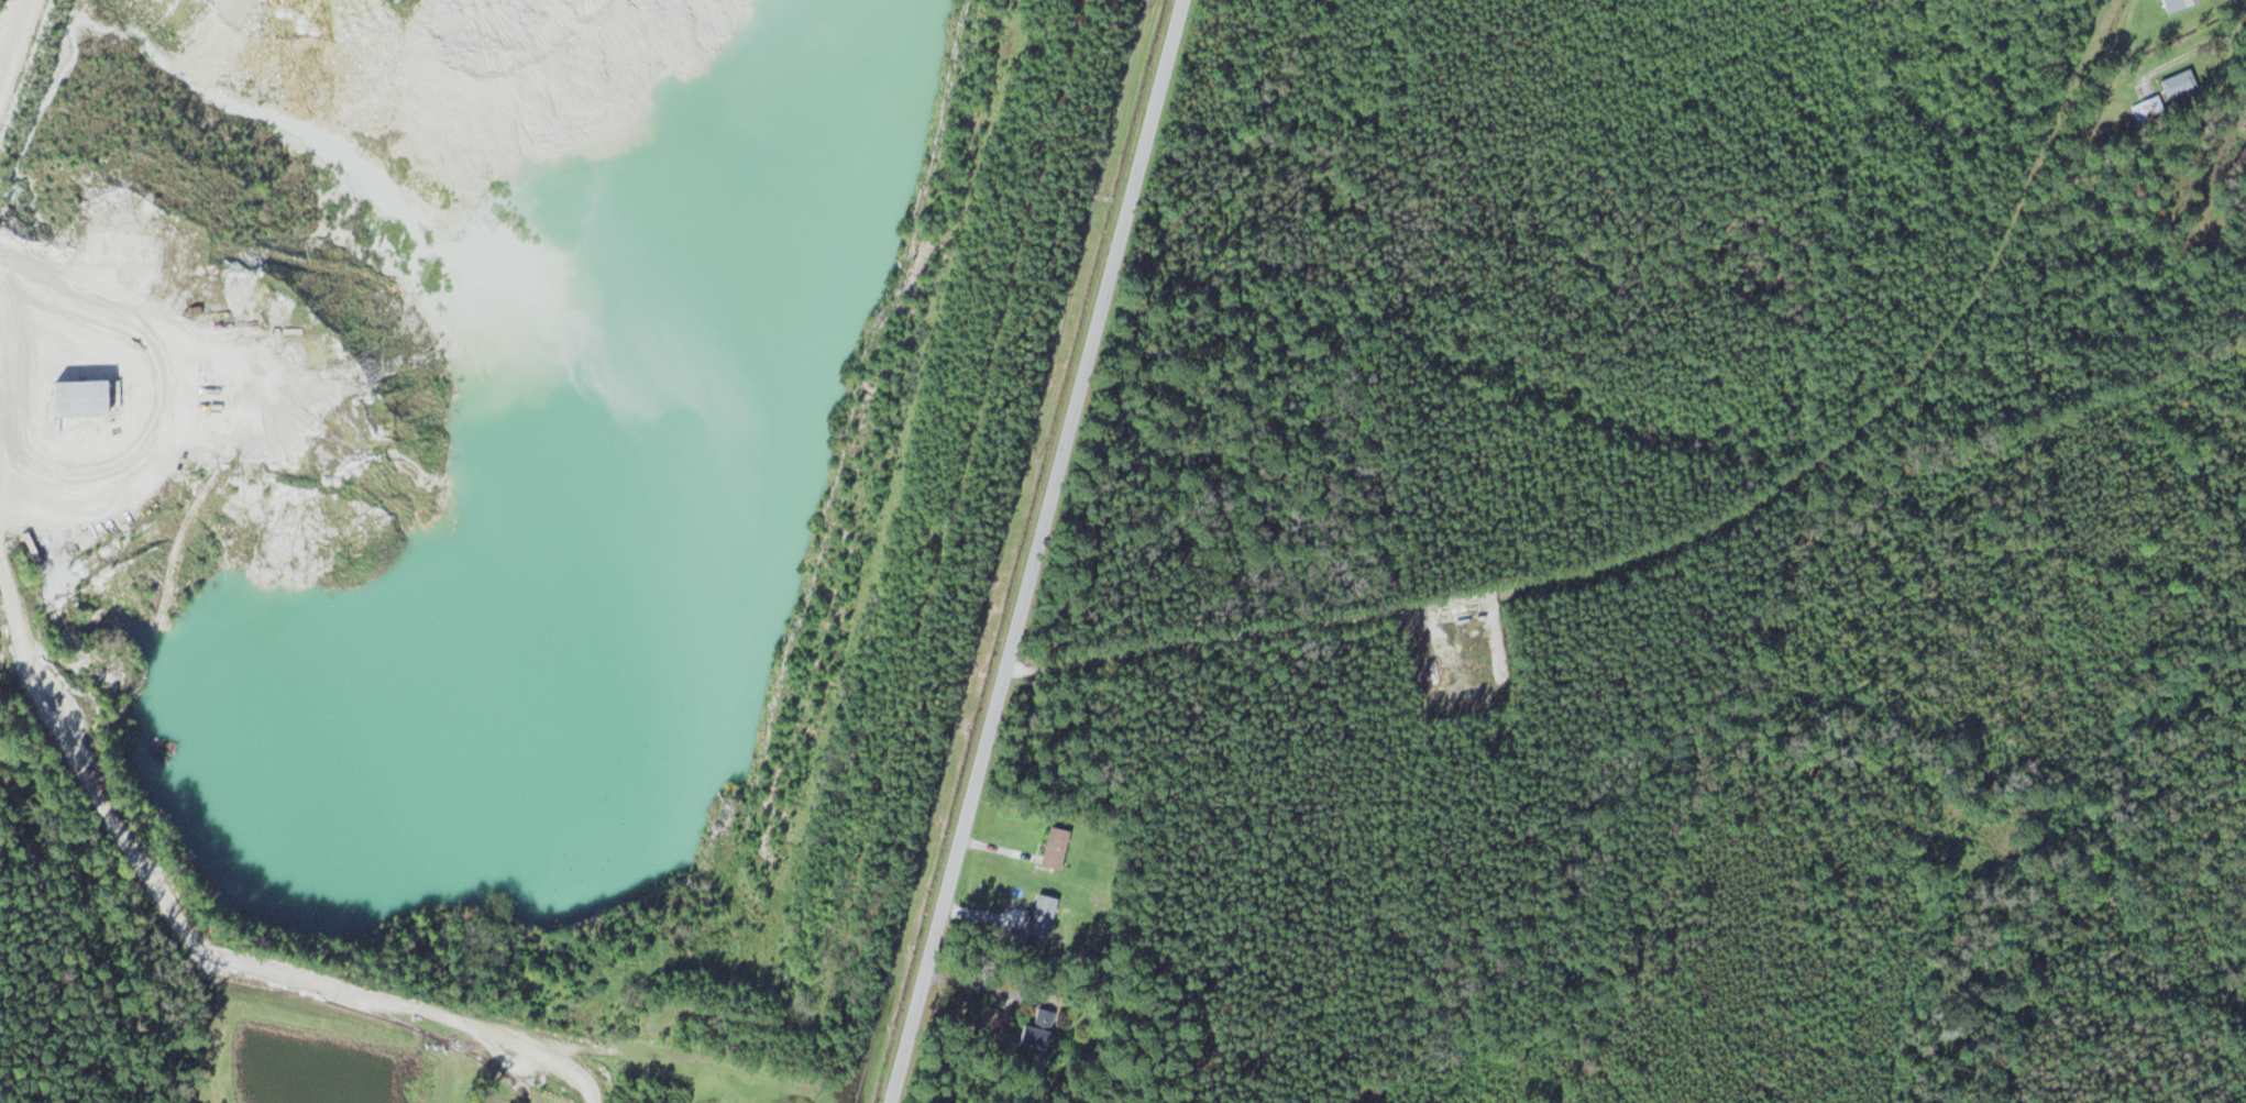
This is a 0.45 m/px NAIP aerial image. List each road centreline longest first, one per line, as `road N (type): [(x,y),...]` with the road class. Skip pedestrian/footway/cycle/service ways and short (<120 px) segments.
road 1 (track): [(1006,673),(1608,562),(1739,516),(1864,448),(1967,344),(2135,0)]
road 2 (residential): [(891,1102),(1185,0)]

